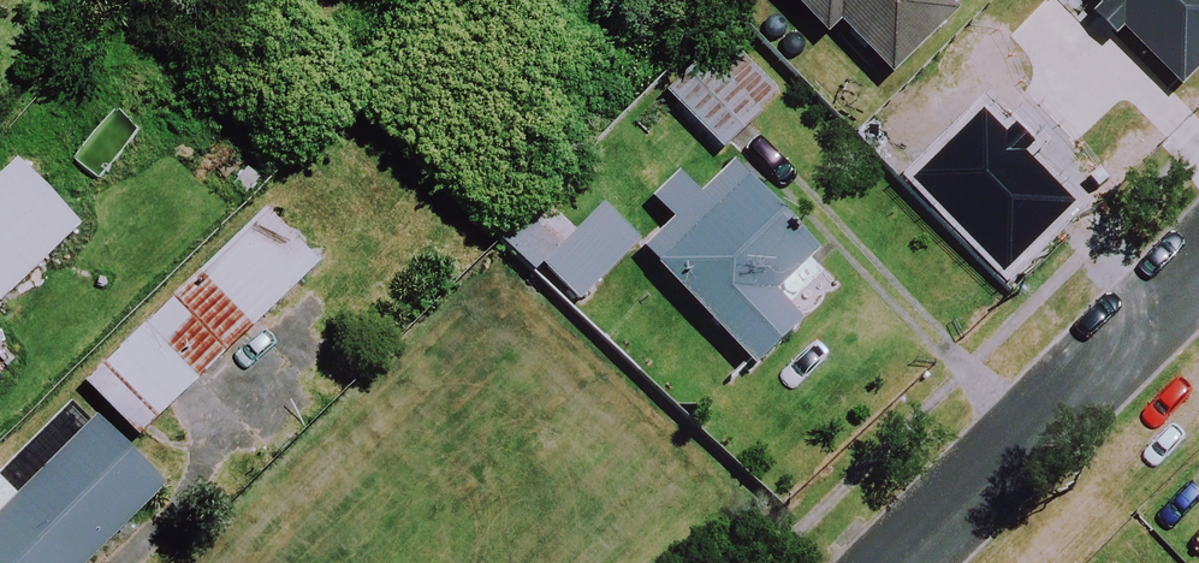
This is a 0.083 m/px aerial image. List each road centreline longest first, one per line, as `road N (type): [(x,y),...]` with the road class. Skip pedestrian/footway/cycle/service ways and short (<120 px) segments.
road 1 (residential): [(1198,273),(905,562)]

